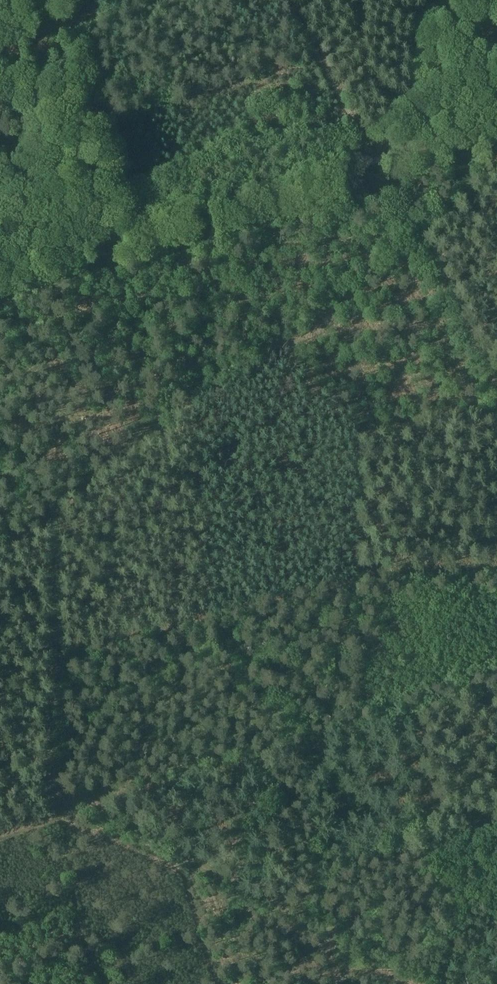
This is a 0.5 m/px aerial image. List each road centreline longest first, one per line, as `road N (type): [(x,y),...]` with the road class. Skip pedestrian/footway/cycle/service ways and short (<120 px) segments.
road 1 (track): [(0,275),(496,130)]
road 2 (track): [(437,983),(255,880),(0,772)]
road 3 (track): [(82,803),(496,689)]
road 4 (track): [(377,160),(496,382)]
road 5 (track): [(73,800),(80,983)]

